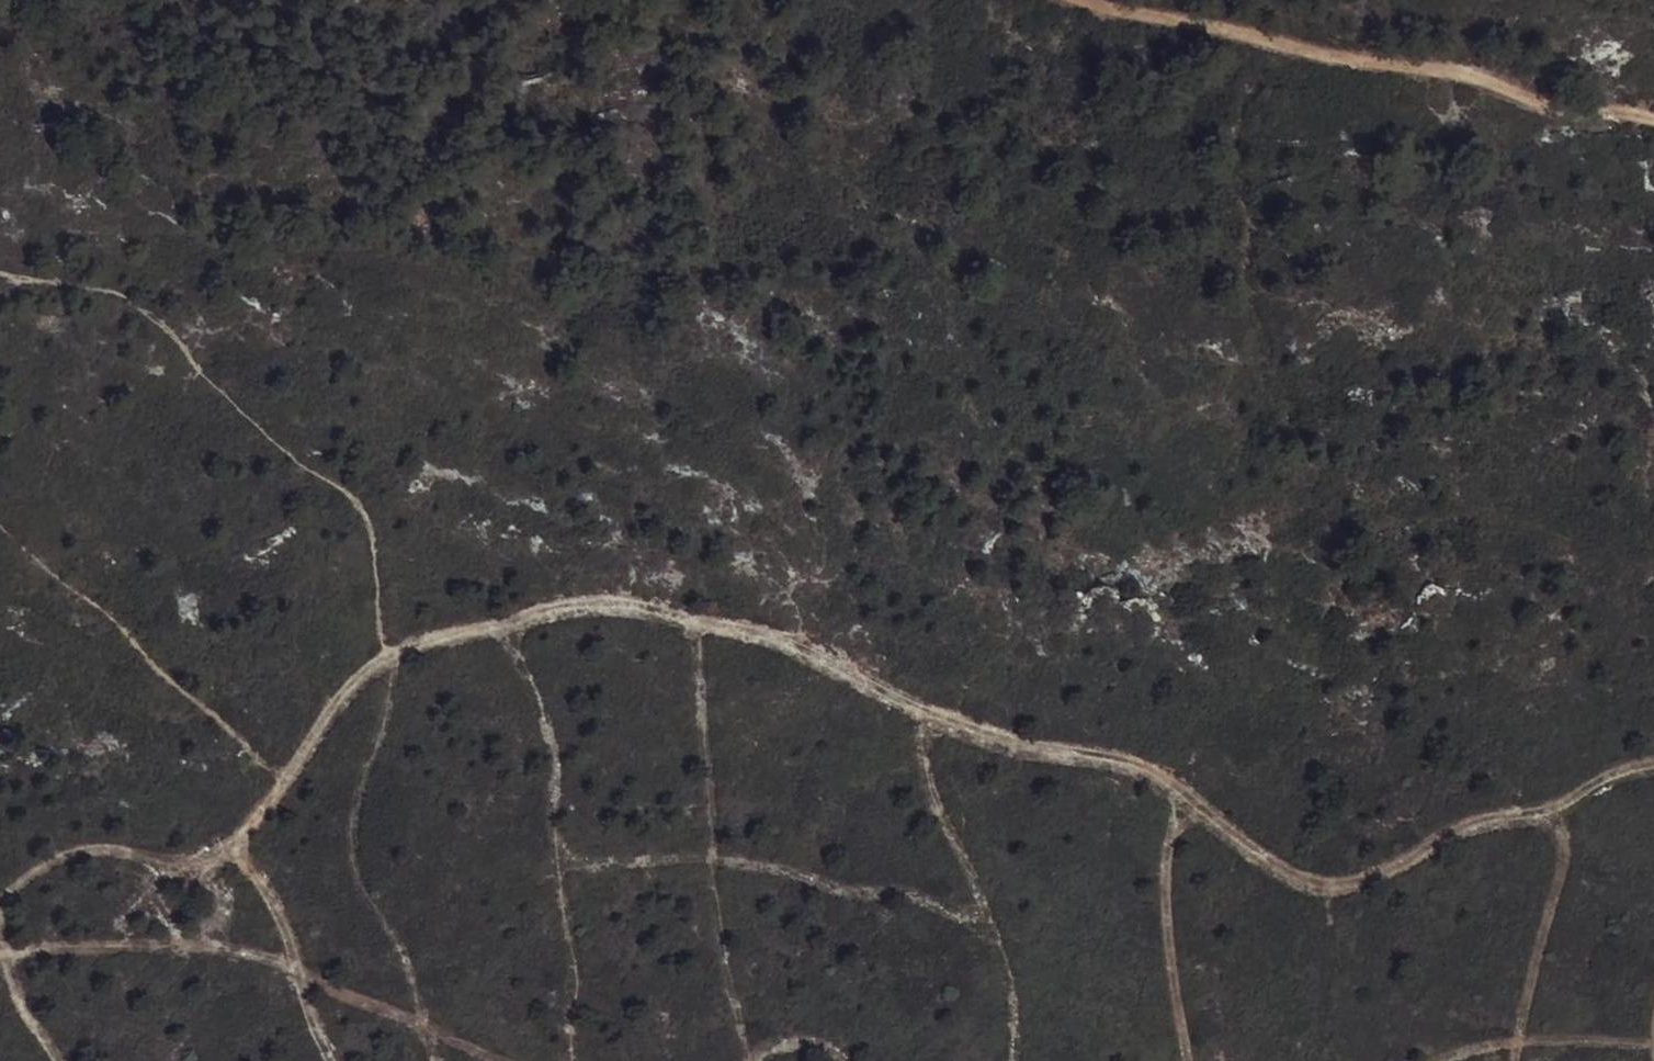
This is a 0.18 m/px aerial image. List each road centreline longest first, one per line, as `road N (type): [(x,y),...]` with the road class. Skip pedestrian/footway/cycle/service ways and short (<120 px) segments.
road 1 (track): [(1109,0),(1342,59),(1411,57),(1478,70),(1565,104),(1653,122)]

